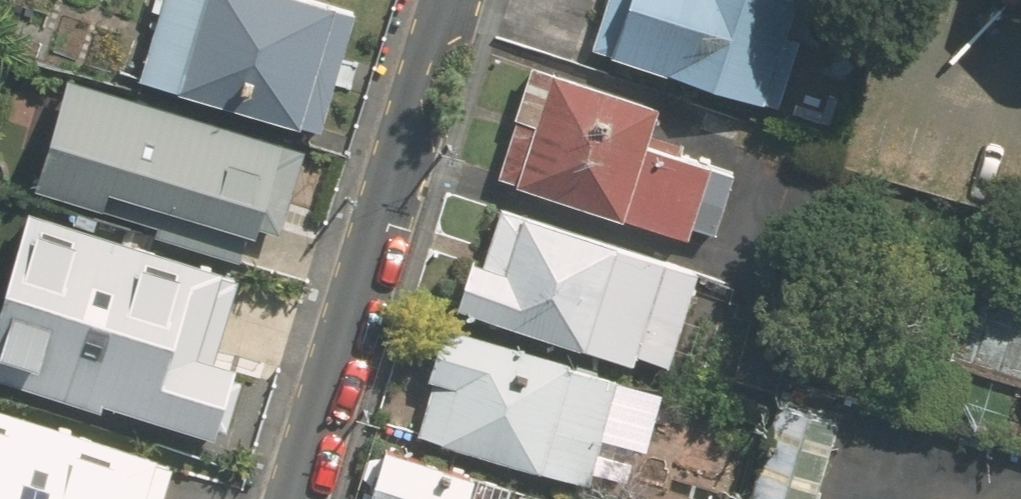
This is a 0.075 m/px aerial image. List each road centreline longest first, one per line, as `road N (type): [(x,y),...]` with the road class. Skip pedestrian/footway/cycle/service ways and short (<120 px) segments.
road 1 (residential): [(295,498),(452,0)]

